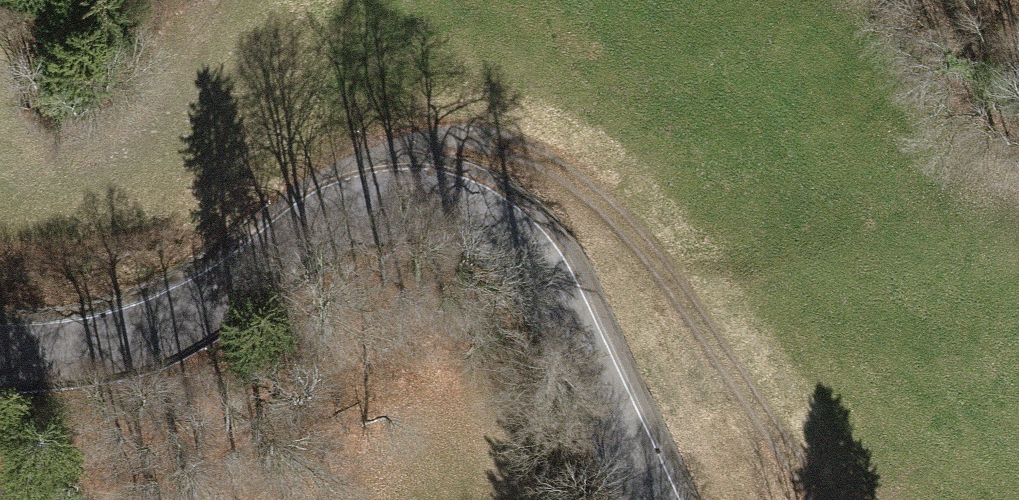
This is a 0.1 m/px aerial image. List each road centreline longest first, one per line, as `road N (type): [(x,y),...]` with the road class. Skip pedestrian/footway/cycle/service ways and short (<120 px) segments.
road 1 (tertiary): [(648,499),(551,286),(519,239),(439,191),(369,199),(197,313),(128,342),(69,357),(0,359)]
road 2 (track): [(408,190),(437,147),(490,135),(611,206),(686,295),(819,499)]

